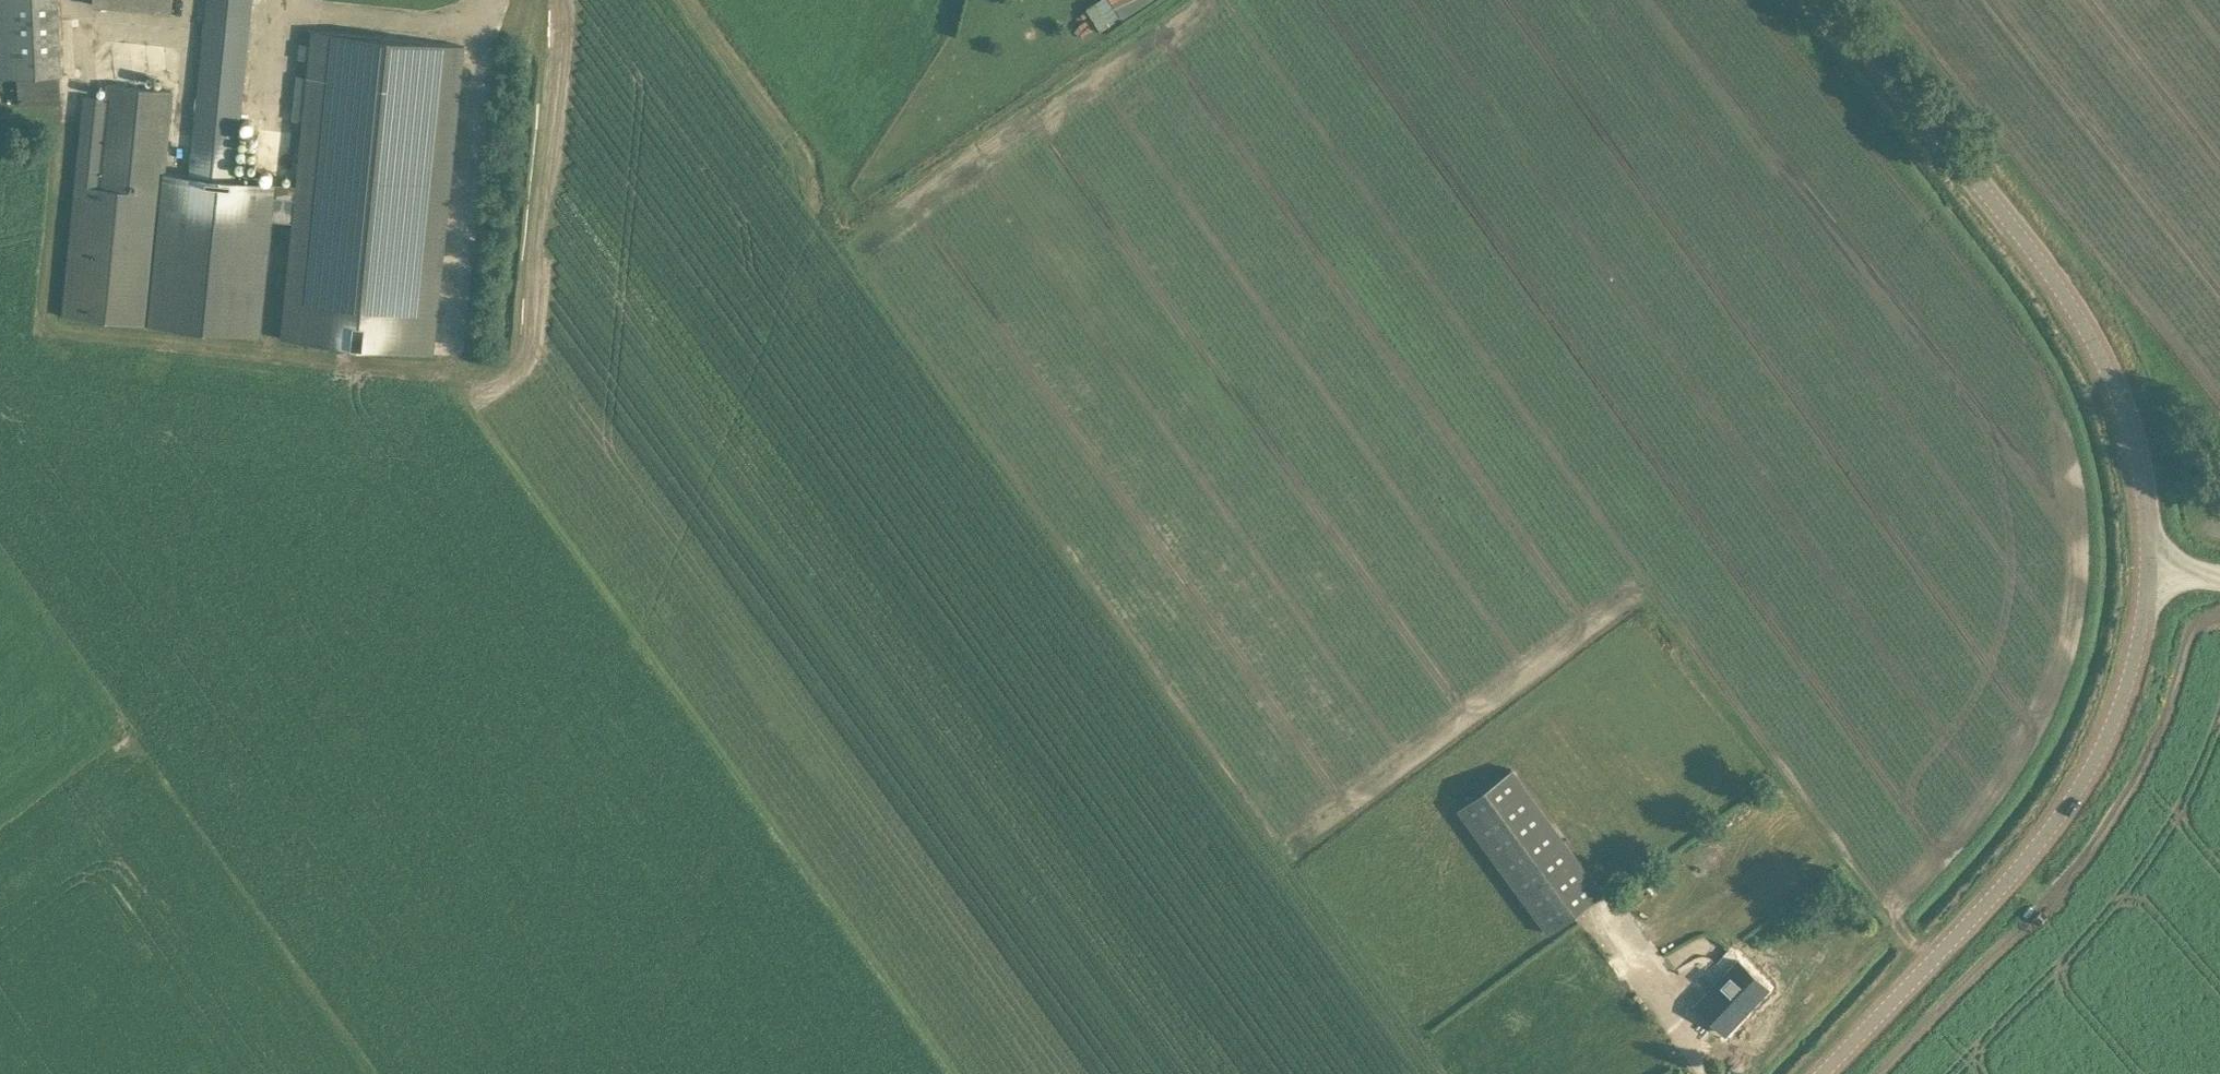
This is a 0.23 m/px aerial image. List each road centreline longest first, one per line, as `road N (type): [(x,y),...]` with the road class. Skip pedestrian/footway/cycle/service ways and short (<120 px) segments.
road 1 (tertiary): [(2138,576),(2134,465),(2103,363),(2034,252),(1828,0)]
road 2 (tertiary): [(1810,1073),(2052,815),(2085,766),(2133,644),(2138,576)]

